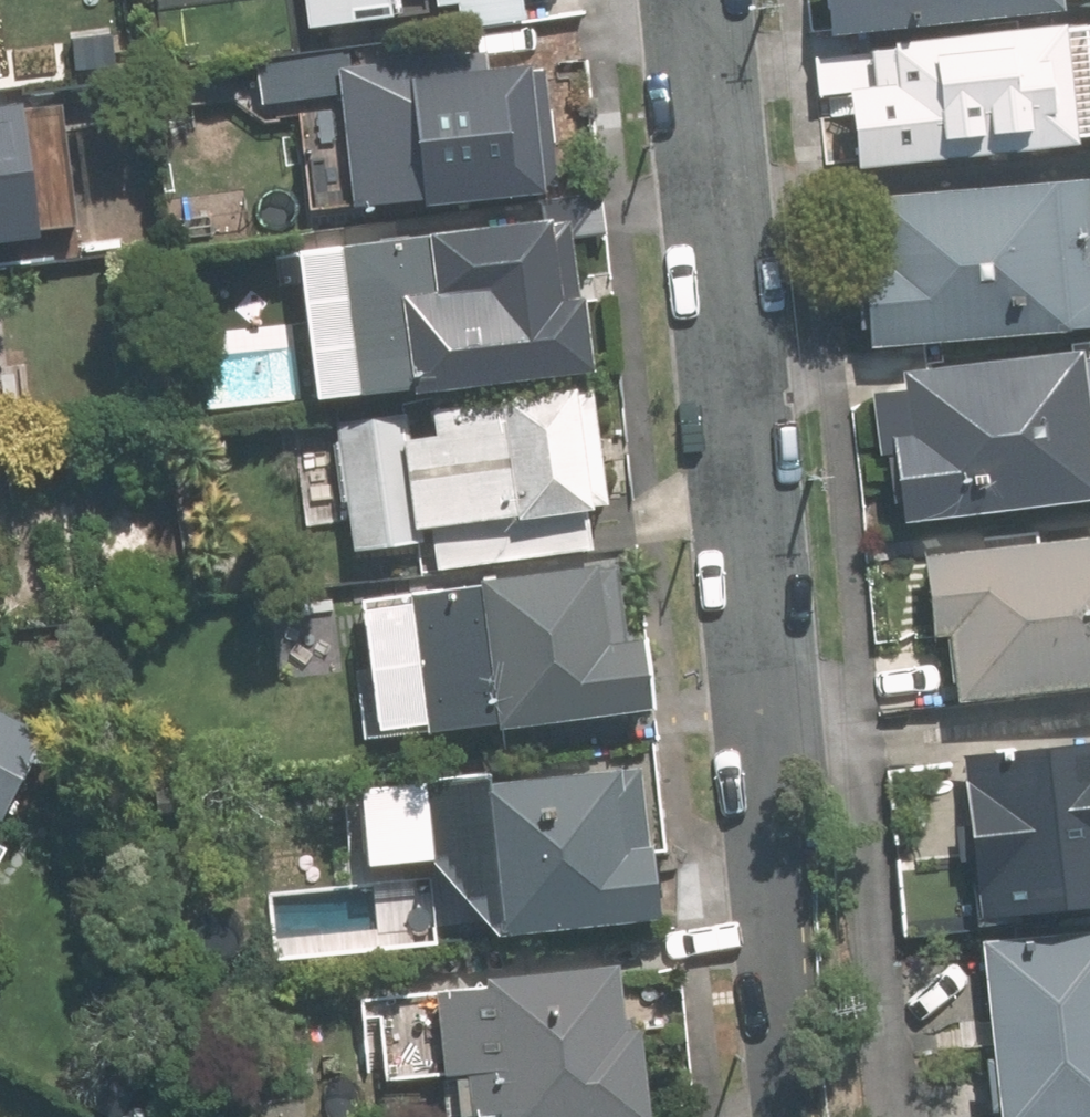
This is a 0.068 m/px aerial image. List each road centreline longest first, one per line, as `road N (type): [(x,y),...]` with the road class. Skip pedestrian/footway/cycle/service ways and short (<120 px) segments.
road 1 (residential): [(805,1116),(694,0)]

